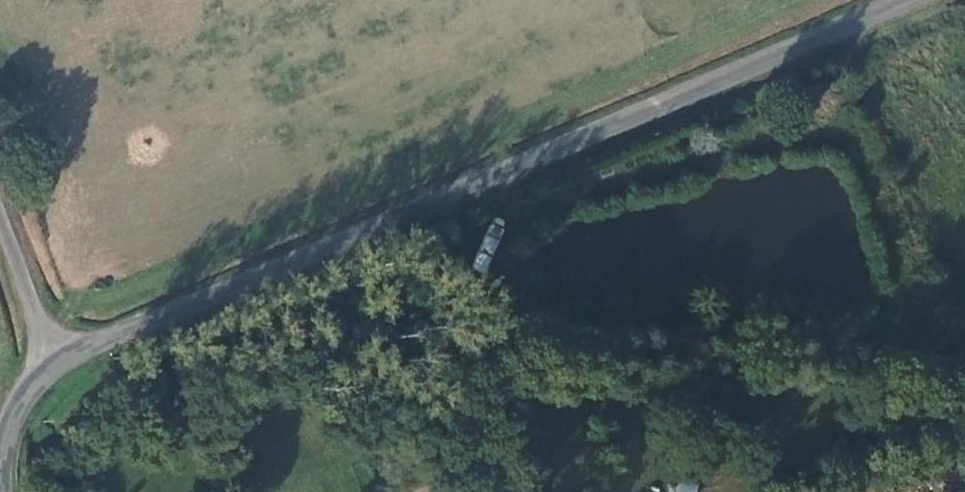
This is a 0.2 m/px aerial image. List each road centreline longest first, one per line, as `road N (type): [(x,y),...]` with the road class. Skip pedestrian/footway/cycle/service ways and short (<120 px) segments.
road 1 (unclassified): [(51,356),(332,220),(856,0)]
road 2 (unclassified): [(51,356),(0,200)]
road 3 (unclassified): [(4,491),(12,410),(51,356)]

